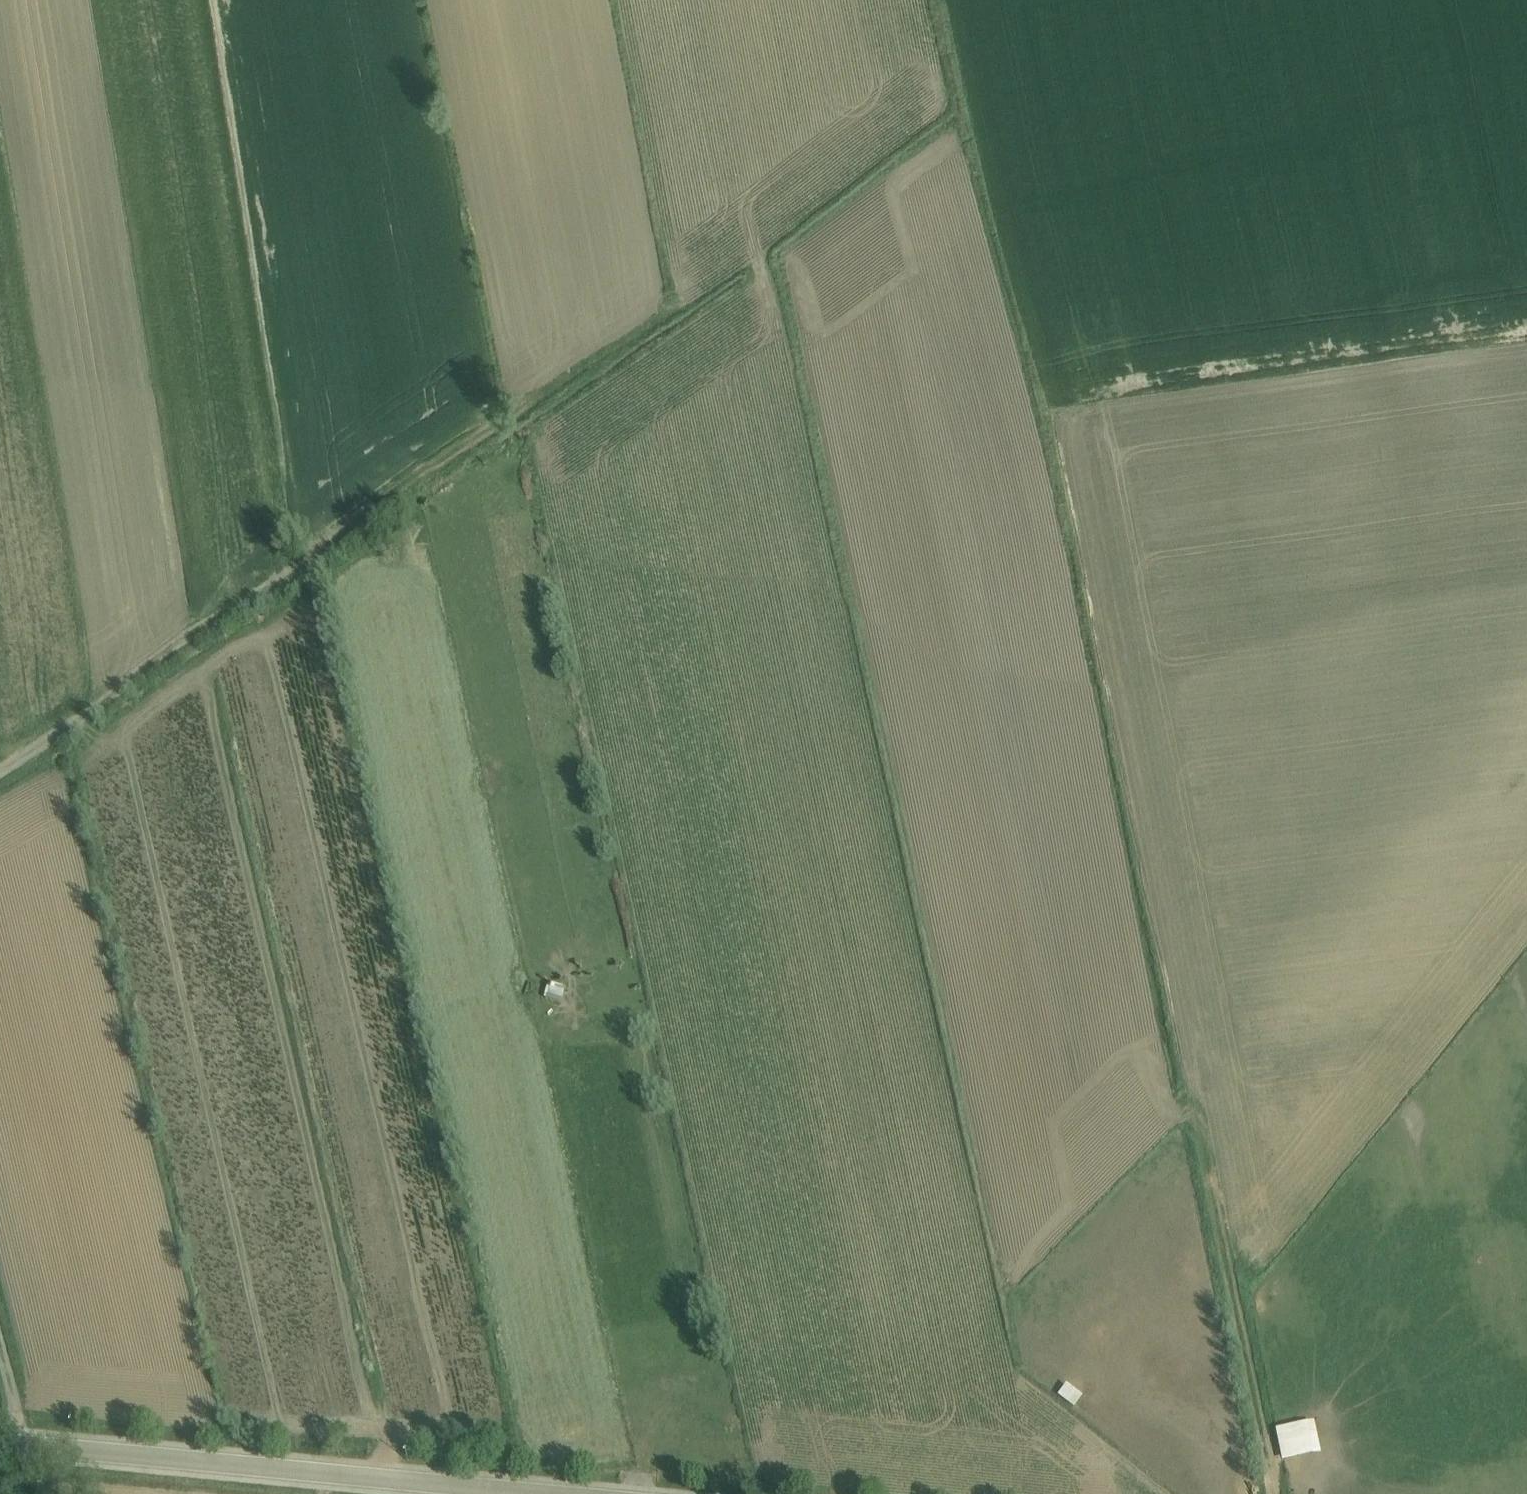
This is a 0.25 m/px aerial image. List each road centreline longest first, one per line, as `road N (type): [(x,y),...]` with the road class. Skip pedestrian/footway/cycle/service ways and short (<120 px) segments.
road 1 (track): [(0,776),(677,306)]
road 2 (tertiary): [(483,1493),(0,1451)]

